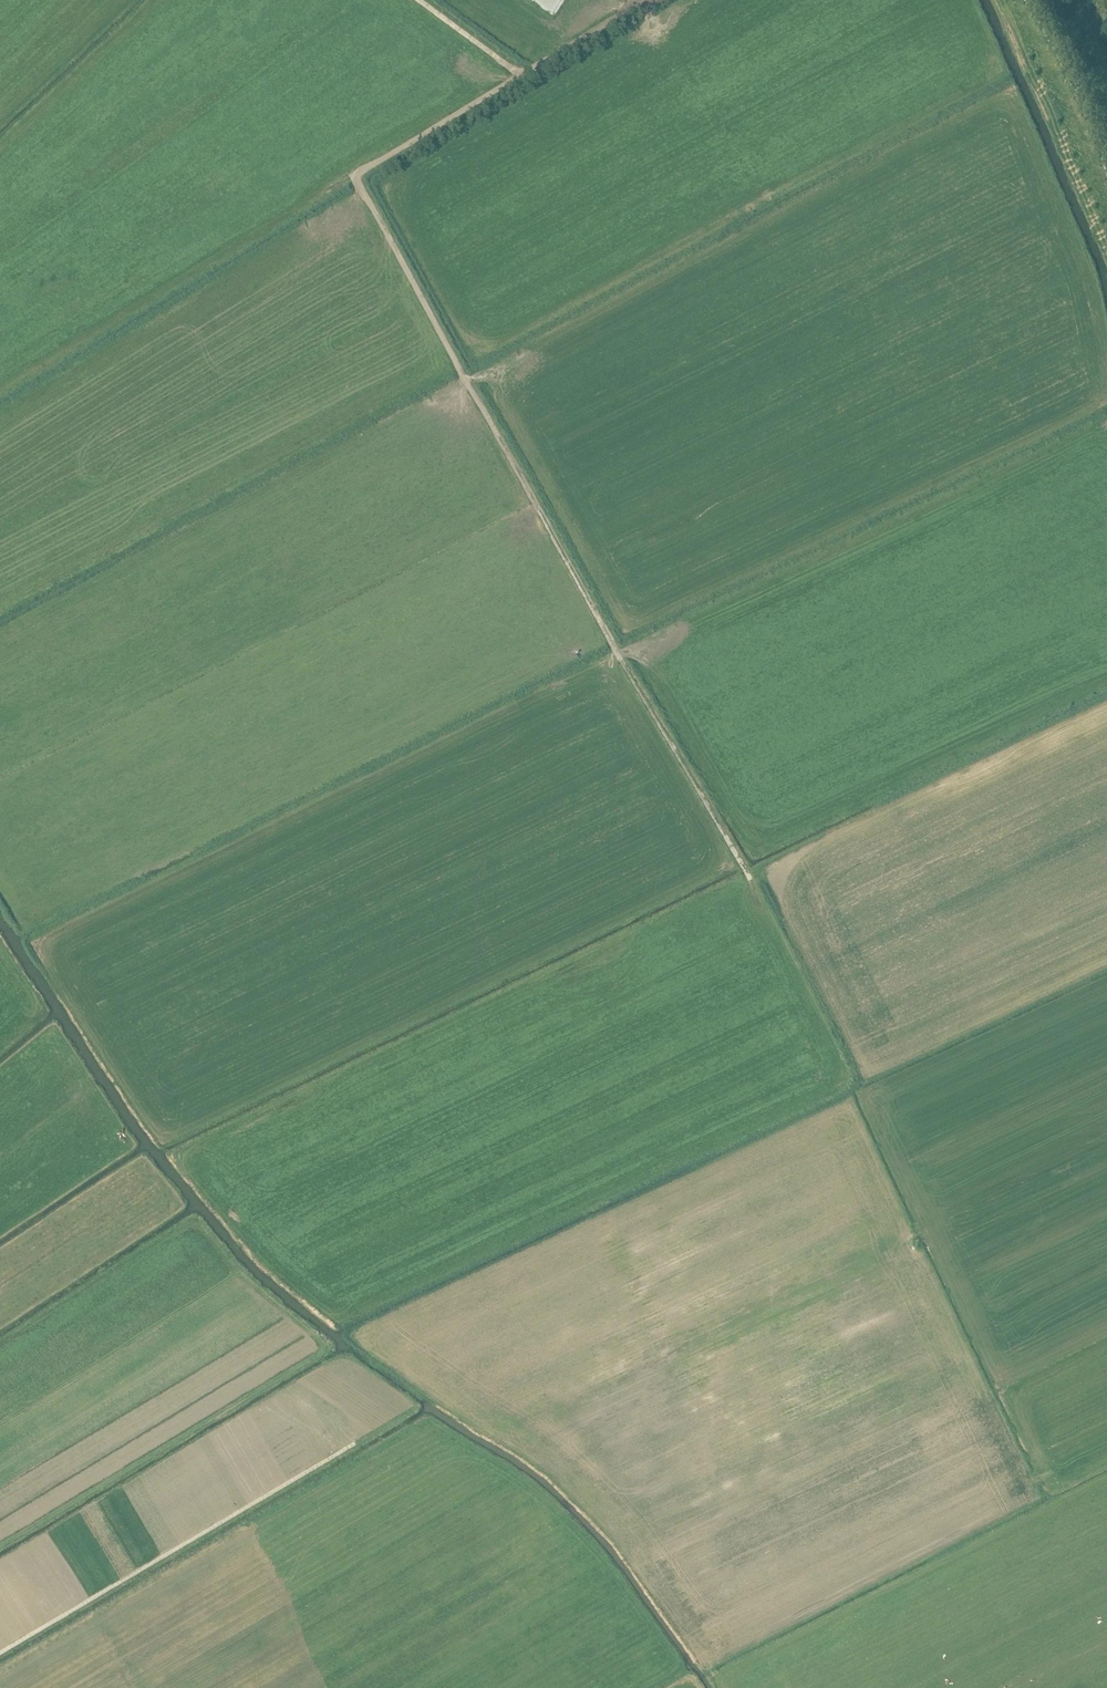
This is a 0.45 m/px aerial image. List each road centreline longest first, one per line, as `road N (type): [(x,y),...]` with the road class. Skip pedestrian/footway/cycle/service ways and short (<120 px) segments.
road 1 (unclassified): [(1106,166),(1070,69),(1029,0)]

